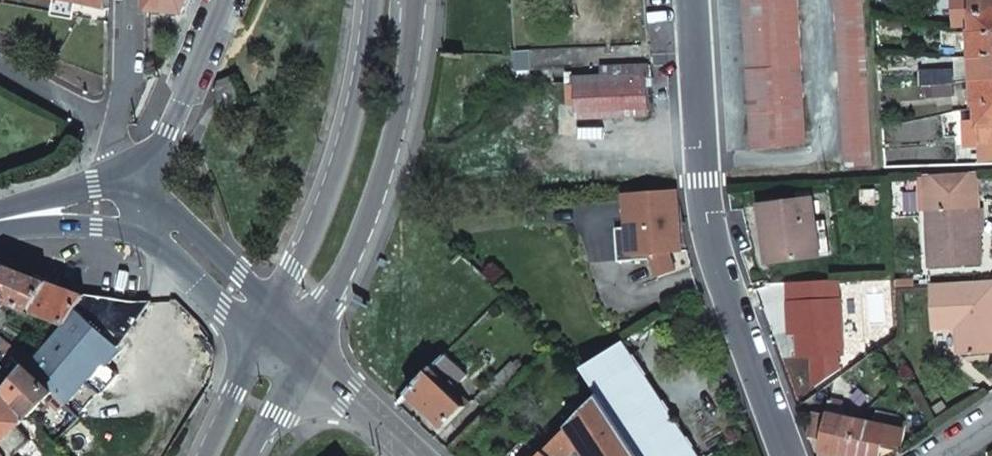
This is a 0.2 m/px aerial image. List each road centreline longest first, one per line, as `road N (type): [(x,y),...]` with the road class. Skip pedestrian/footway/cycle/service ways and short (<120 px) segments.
road 1 (residential): [(788,455),(714,254),(691,0)]
road 2 (tertiary): [(391,0),(369,154),(288,335)]
road 3 (unclassified): [(226,0),(141,200)]
road 4 (tertiary): [(141,200),(288,335)]
road 5 (unclassified): [(288,335),(417,455)]
road 6 (tertiary): [(0,221),(141,200)]
road 7 (residential): [(0,66),(119,129)]
road 8 (tertiary): [(288,335),(228,455)]
road 9 (residential): [(119,129),(124,0)]

